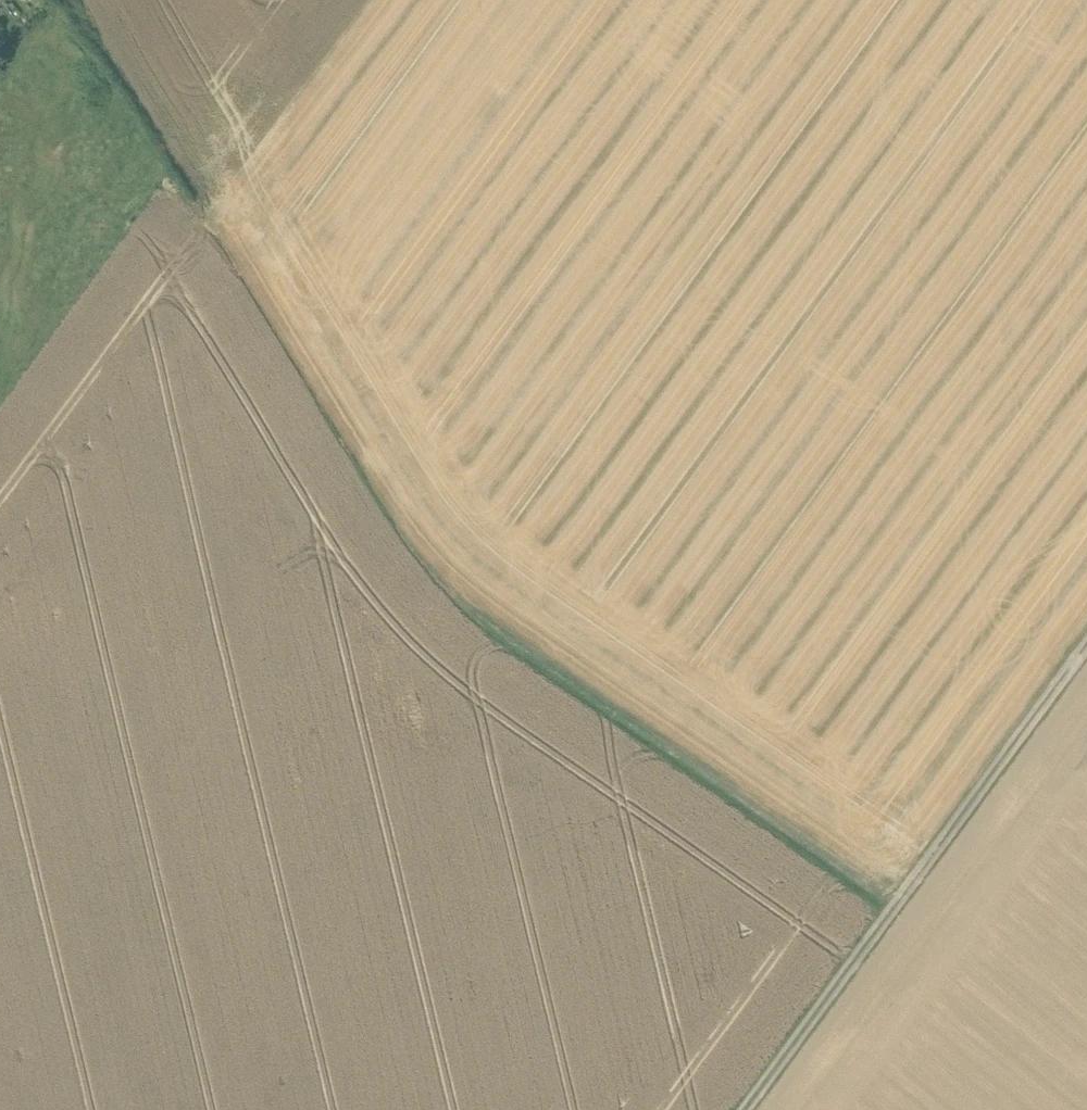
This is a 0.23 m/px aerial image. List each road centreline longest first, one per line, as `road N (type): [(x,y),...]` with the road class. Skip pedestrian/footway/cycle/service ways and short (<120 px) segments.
road 1 (track): [(900,903),(472,589),(369,466),(94,0)]
road 2 (track): [(748,1109),(1086,652)]

